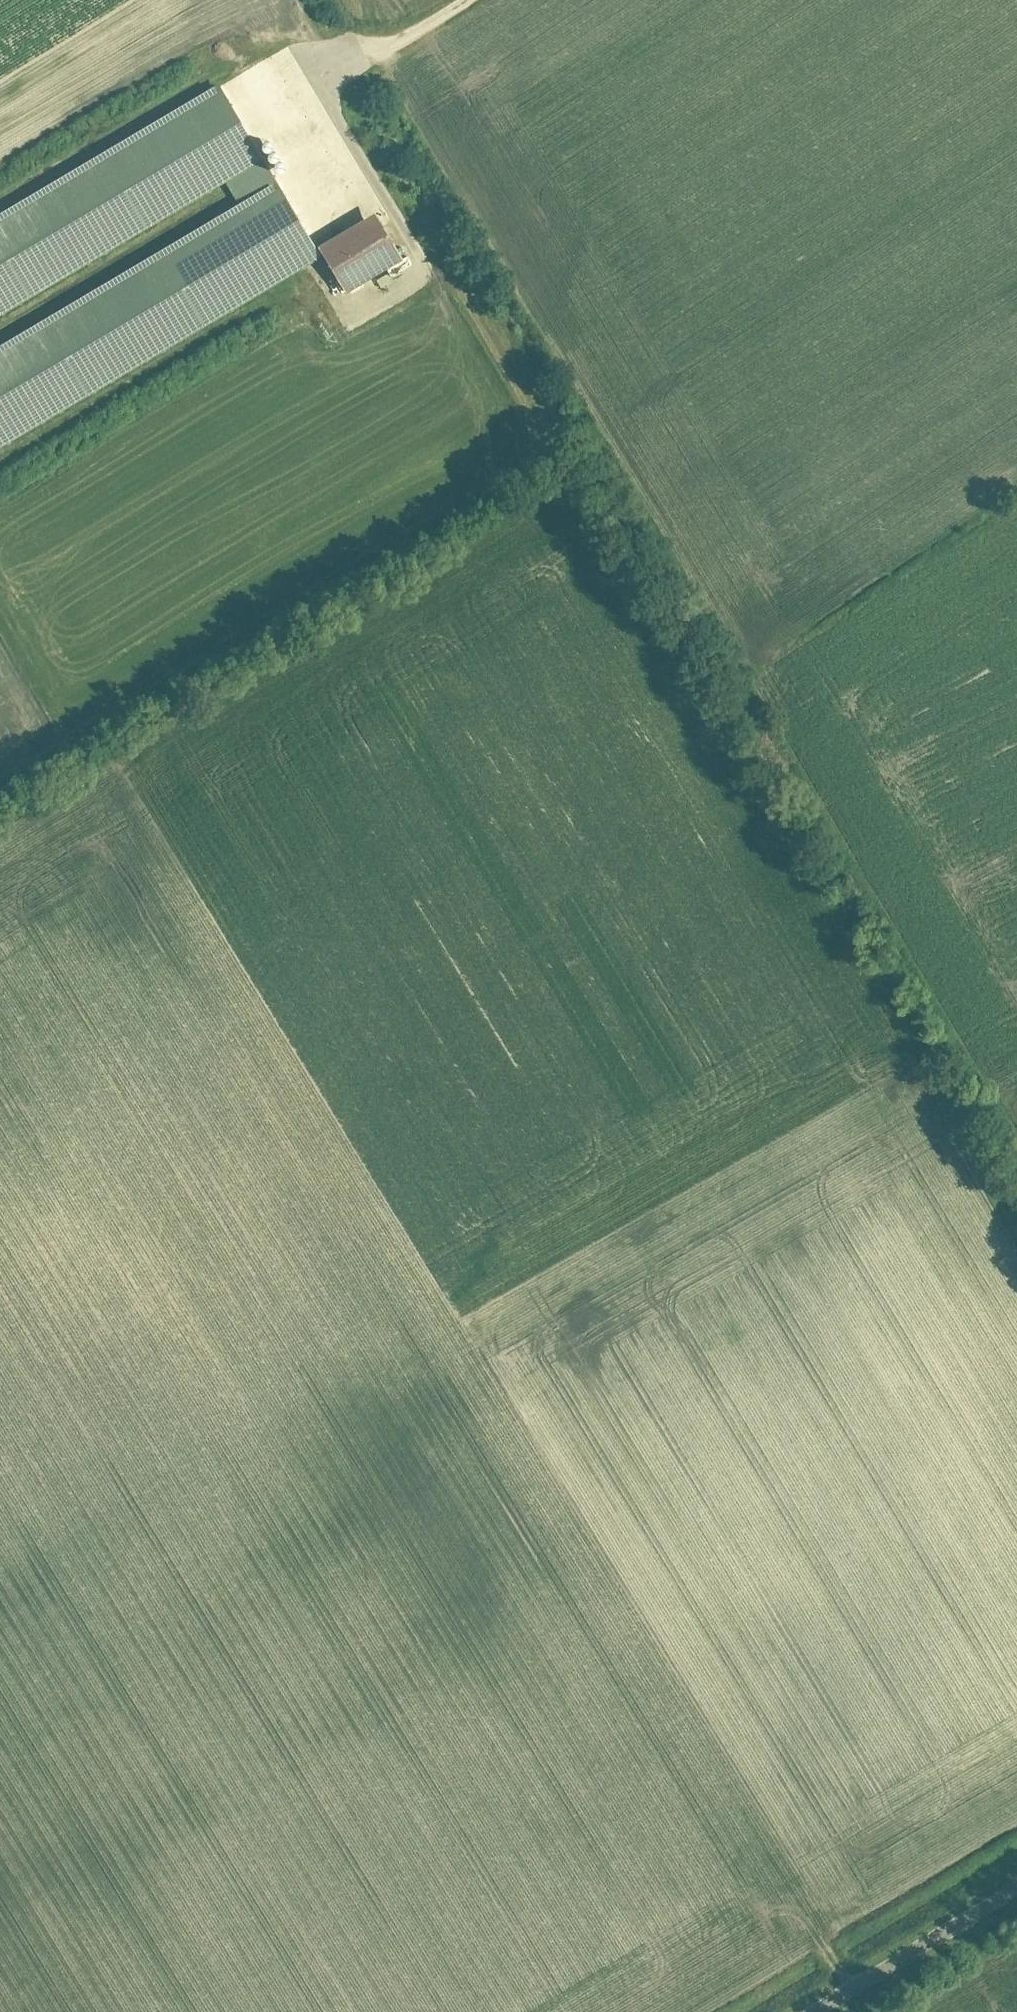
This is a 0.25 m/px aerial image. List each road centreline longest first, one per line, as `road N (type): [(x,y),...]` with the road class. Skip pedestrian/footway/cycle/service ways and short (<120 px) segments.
road 1 (residential): [(828,2011),(1016,1897)]

